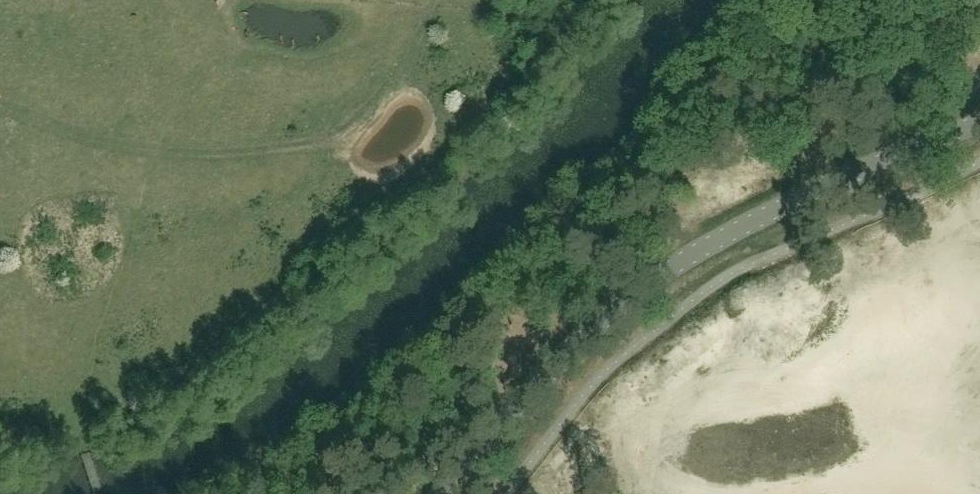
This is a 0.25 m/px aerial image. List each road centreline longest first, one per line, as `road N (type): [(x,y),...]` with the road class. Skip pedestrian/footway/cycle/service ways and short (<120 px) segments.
road 1 (tertiary): [(979,119),(884,154),(698,250),(450,493)]

